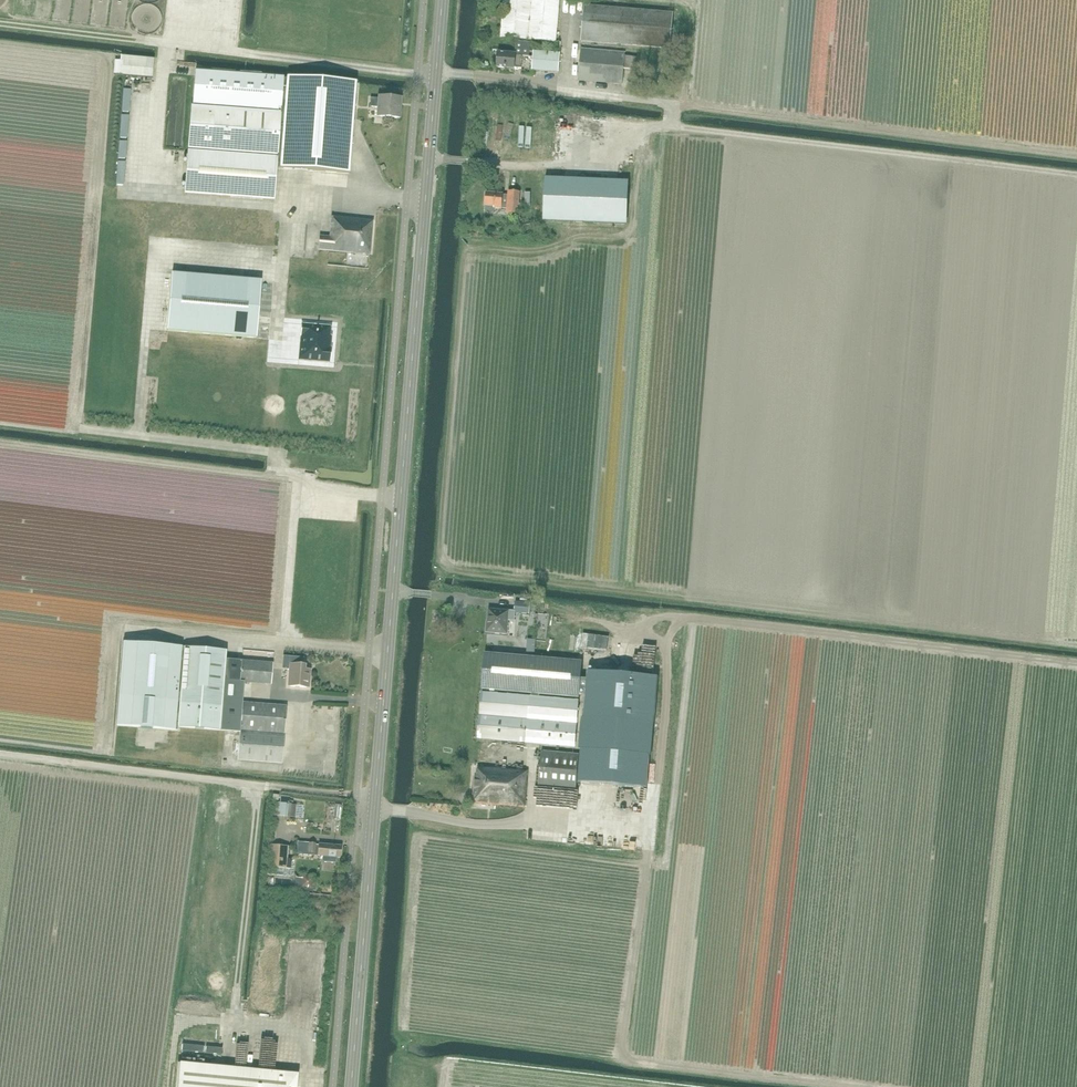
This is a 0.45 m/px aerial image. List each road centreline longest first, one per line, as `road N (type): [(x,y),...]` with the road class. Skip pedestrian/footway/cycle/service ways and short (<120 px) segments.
road 1 (tertiary): [(351,1086),(444,0)]
road 2 (track): [(0,23),(808,119)]
road 3 (track): [(674,125),(1076,174)]
road 4 (track): [(285,636),(295,513),(308,488),(280,471)]

